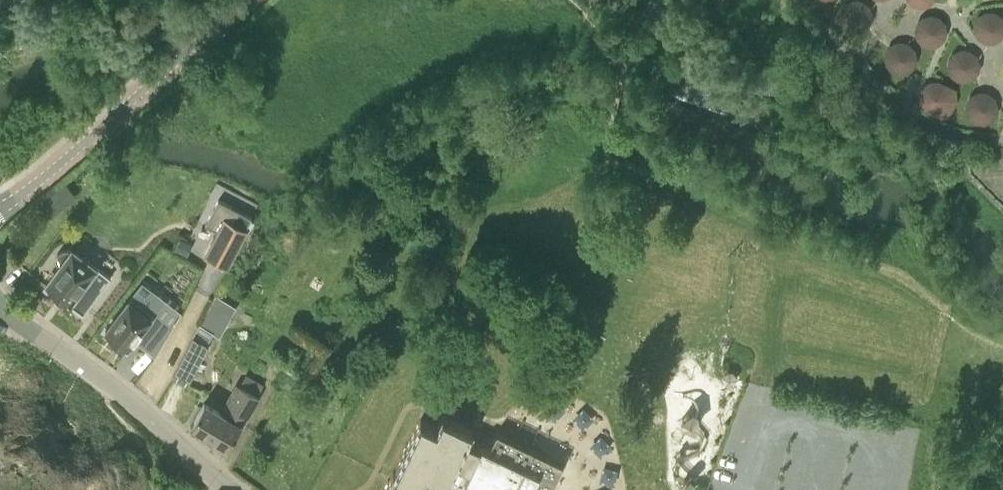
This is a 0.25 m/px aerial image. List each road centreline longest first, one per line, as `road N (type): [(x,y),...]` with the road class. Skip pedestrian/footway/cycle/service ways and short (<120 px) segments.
road 1 (tertiary): [(0,206),(245,0)]
road 2 (tertiary): [(227,489),(127,399),(0,305)]

